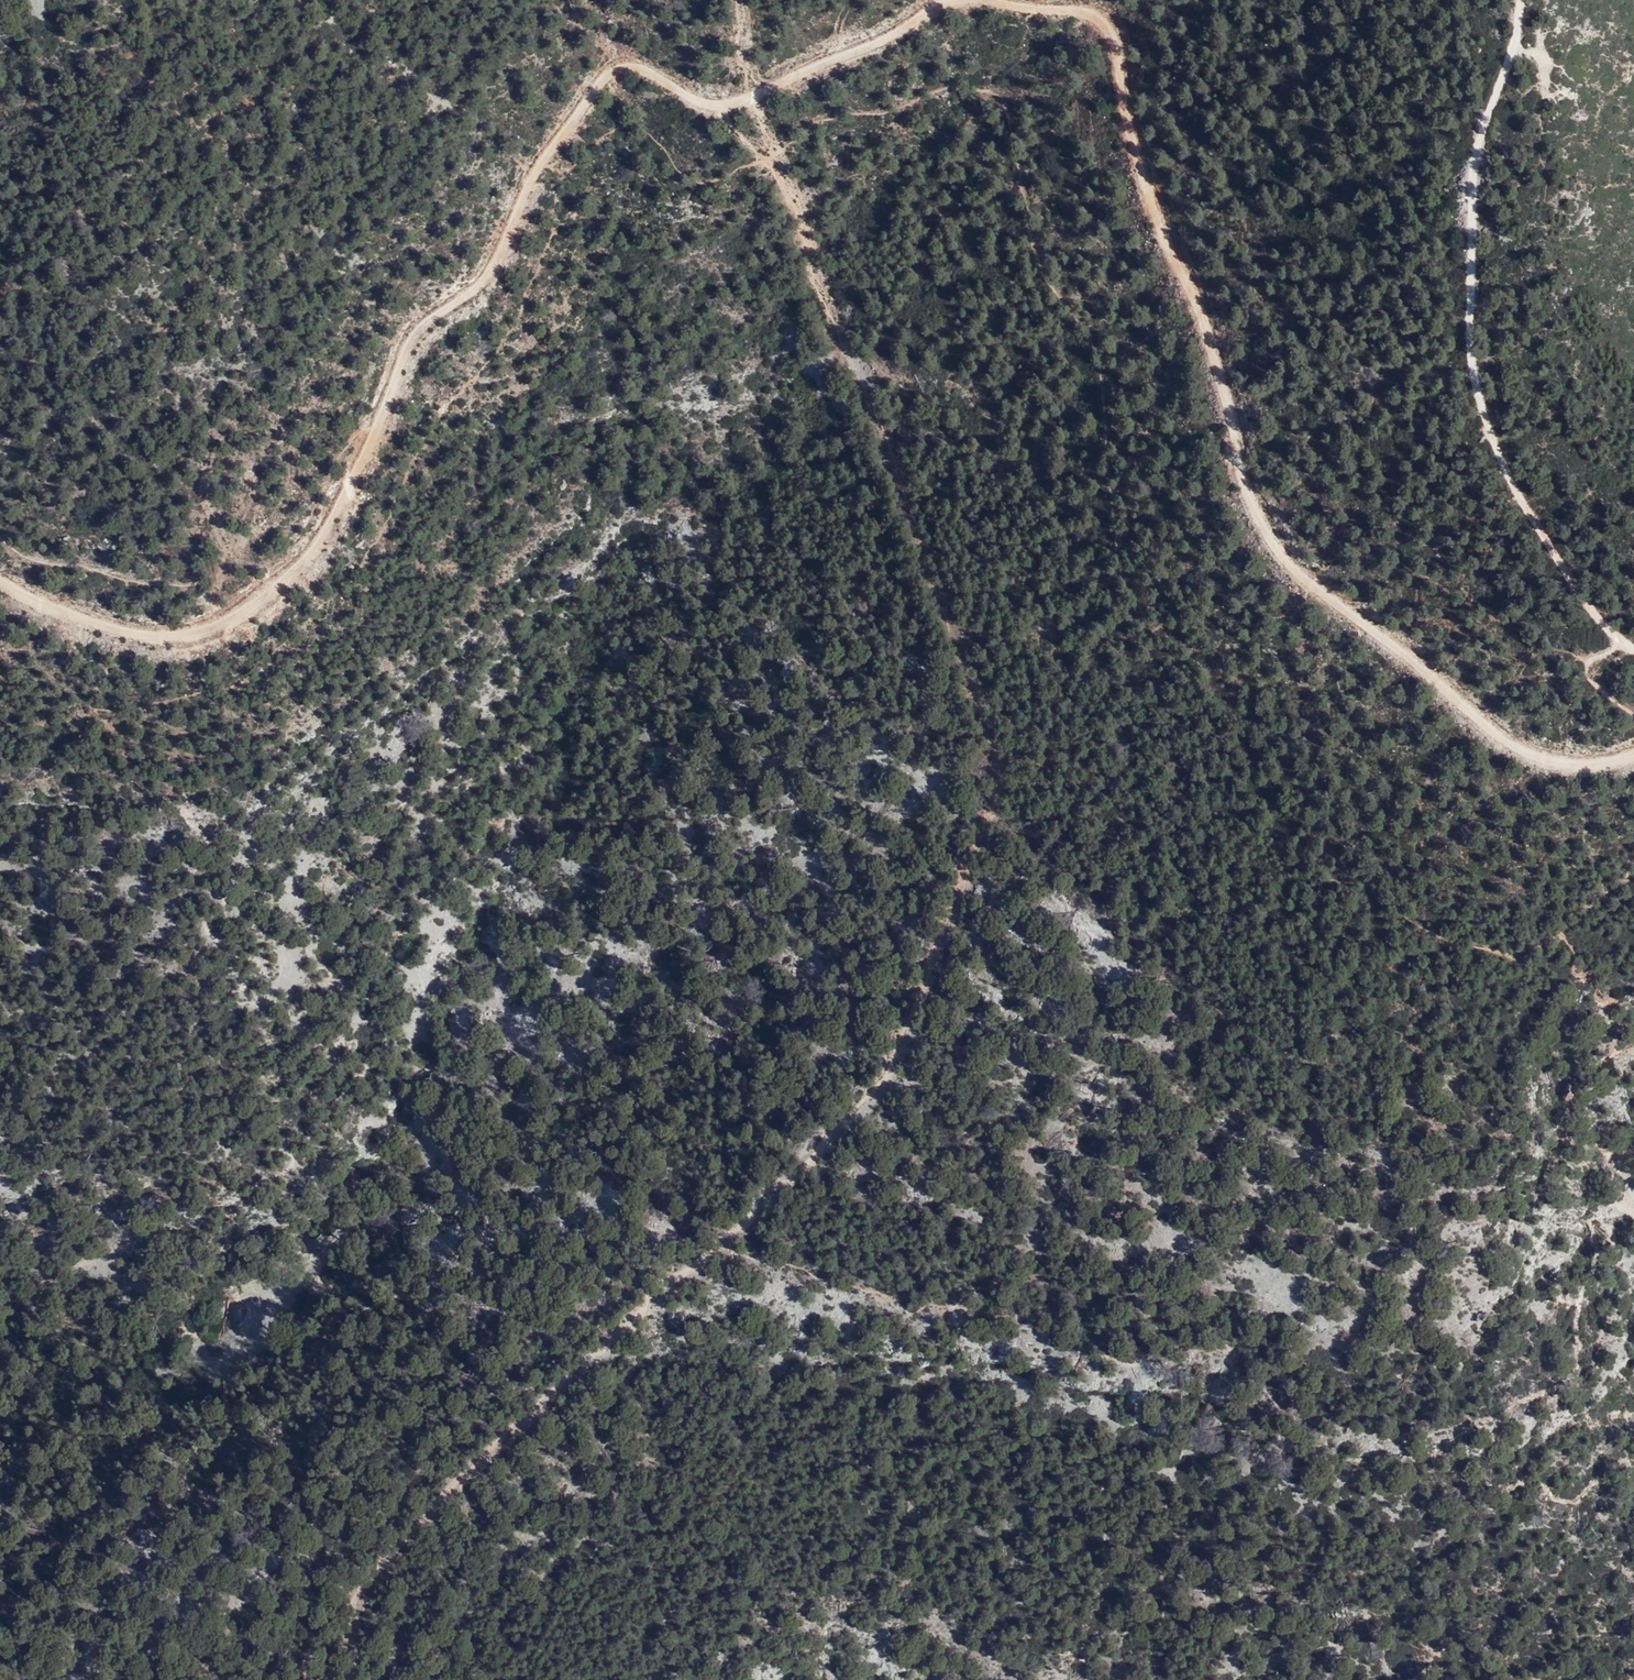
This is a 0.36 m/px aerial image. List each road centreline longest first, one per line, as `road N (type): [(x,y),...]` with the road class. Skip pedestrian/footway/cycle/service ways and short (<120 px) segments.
road 1 (track): [(952,0),(759,95),(713,99),(662,67),(630,61),(583,93),(492,277),(423,327),(357,490),(314,557),(264,604),(208,637),(118,636),(0,583)]
road 2 (track): [(1633,754),(1572,762),(1523,743),(1445,690),(1278,554),(1238,469),(1205,319),(1123,115),(1108,24),(1013,0)]
road 3 (track): [(1633,644),(1605,621),(1506,468),(1476,369),(1473,174),(1526,0)]

